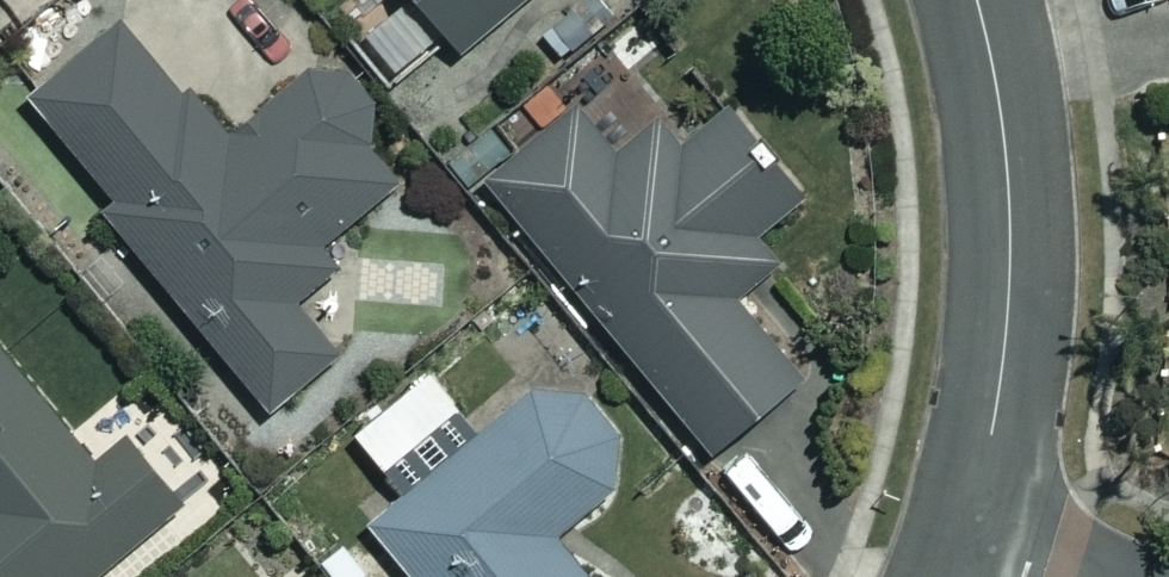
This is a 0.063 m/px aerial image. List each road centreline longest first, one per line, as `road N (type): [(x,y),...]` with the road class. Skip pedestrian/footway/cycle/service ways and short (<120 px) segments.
road 1 (residential): [(962,538),(1005,354),(1012,253),(1002,128),(975,0)]

